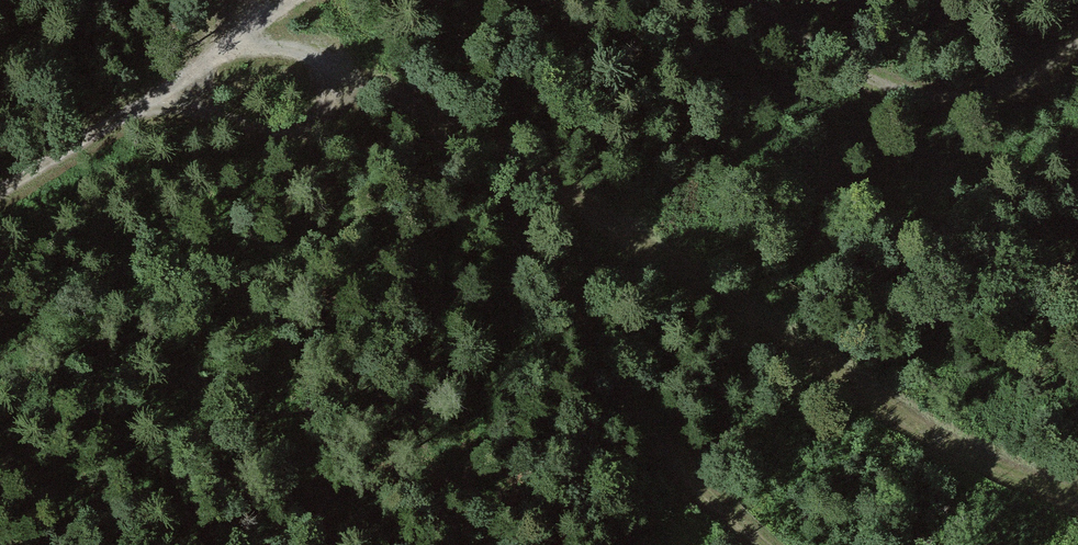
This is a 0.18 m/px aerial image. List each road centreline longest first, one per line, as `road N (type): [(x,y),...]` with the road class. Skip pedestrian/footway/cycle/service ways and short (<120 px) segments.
road 1 (track): [(267,24),(312,55),(458,126),(930,436),(1040,483),(1077,484)]
road 2 (track): [(751,0),(844,70),(909,98),(983,94),(1038,76),(1077,45)]
road 3 (track): [(299,0),(0,188)]
road 4 (track): [(179,74),(246,106),(302,100),(341,69)]

